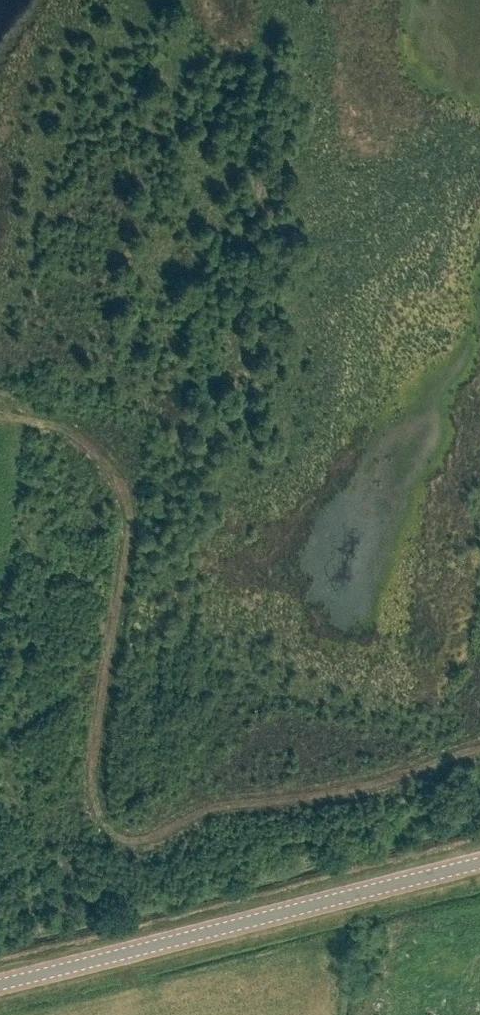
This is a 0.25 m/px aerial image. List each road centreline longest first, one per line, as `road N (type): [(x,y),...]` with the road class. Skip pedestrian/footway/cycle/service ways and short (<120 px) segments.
road 1 (unclassified): [(479,862),(0,984)]

